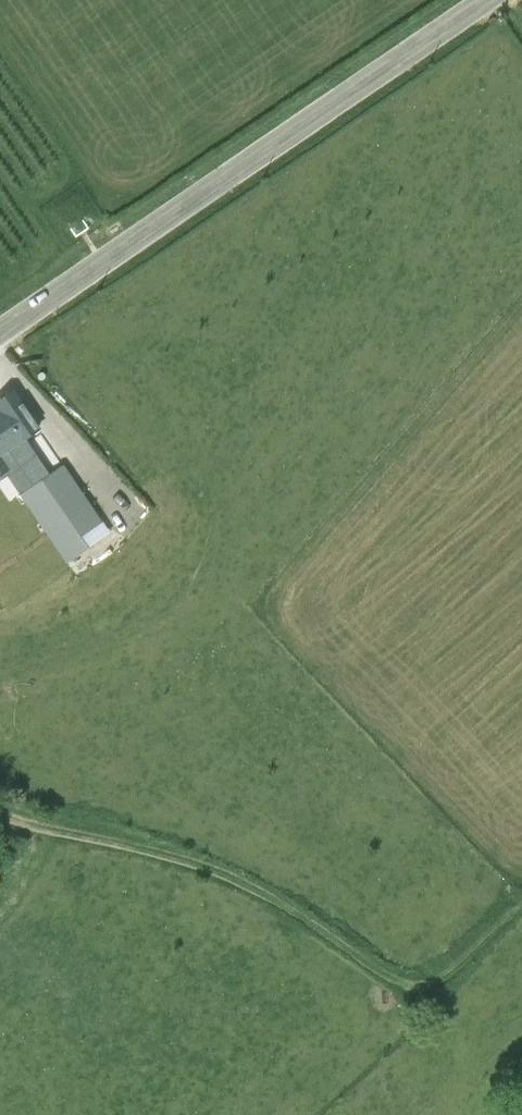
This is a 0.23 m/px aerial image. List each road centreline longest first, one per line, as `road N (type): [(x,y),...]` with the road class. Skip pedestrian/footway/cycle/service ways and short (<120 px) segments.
road 1 (track): [(0,812),(234,878),(394,980),(427,986),(448,975),(521,906)]
road 2 (tertiary): [(0,332),(485,0)]

